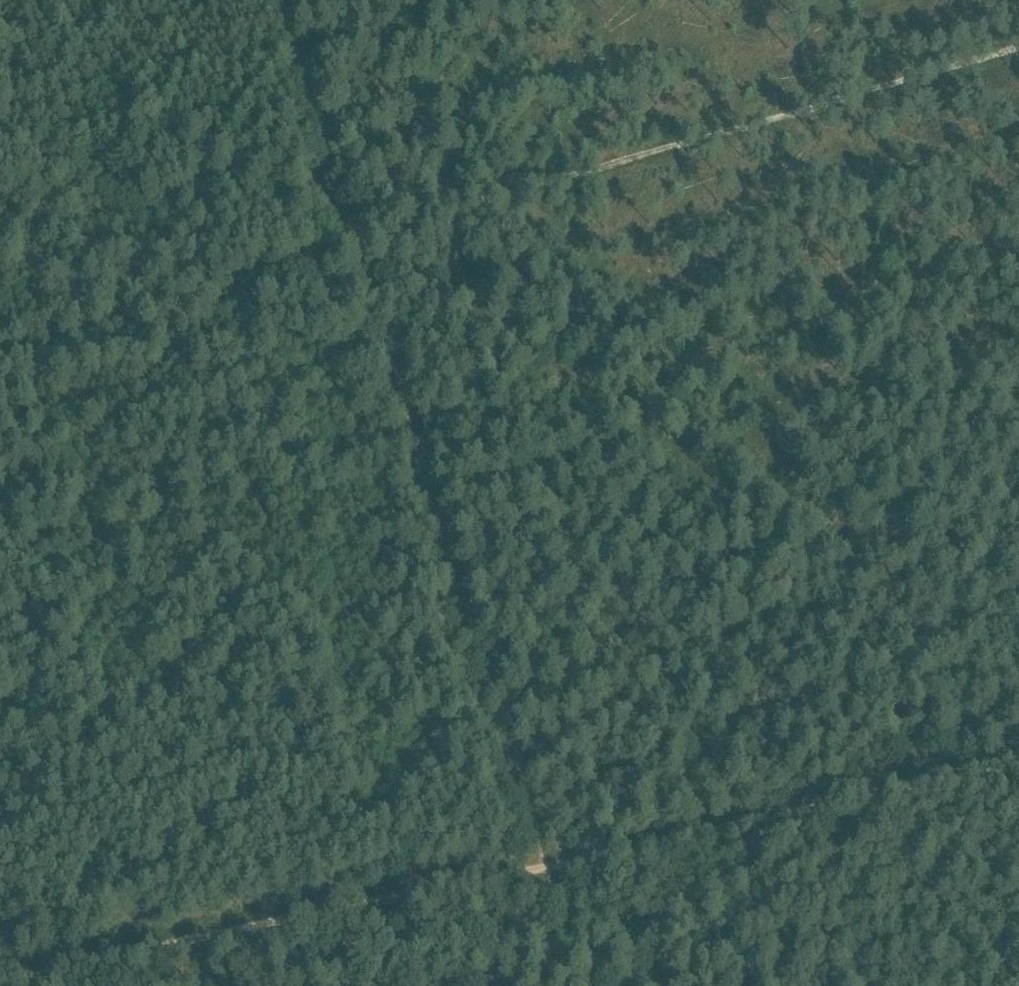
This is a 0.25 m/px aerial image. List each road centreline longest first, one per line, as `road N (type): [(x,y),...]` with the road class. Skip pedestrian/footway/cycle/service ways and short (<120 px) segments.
road 1 (track): [(0,382),(354,255),(349,236),(1018,52)]
road 2 (track): [(0,981),(1018,761)]
road 3 (track): [(597,985),(526,818),(354,255)]
road 4 (track): [(277,0),(349,236)]

